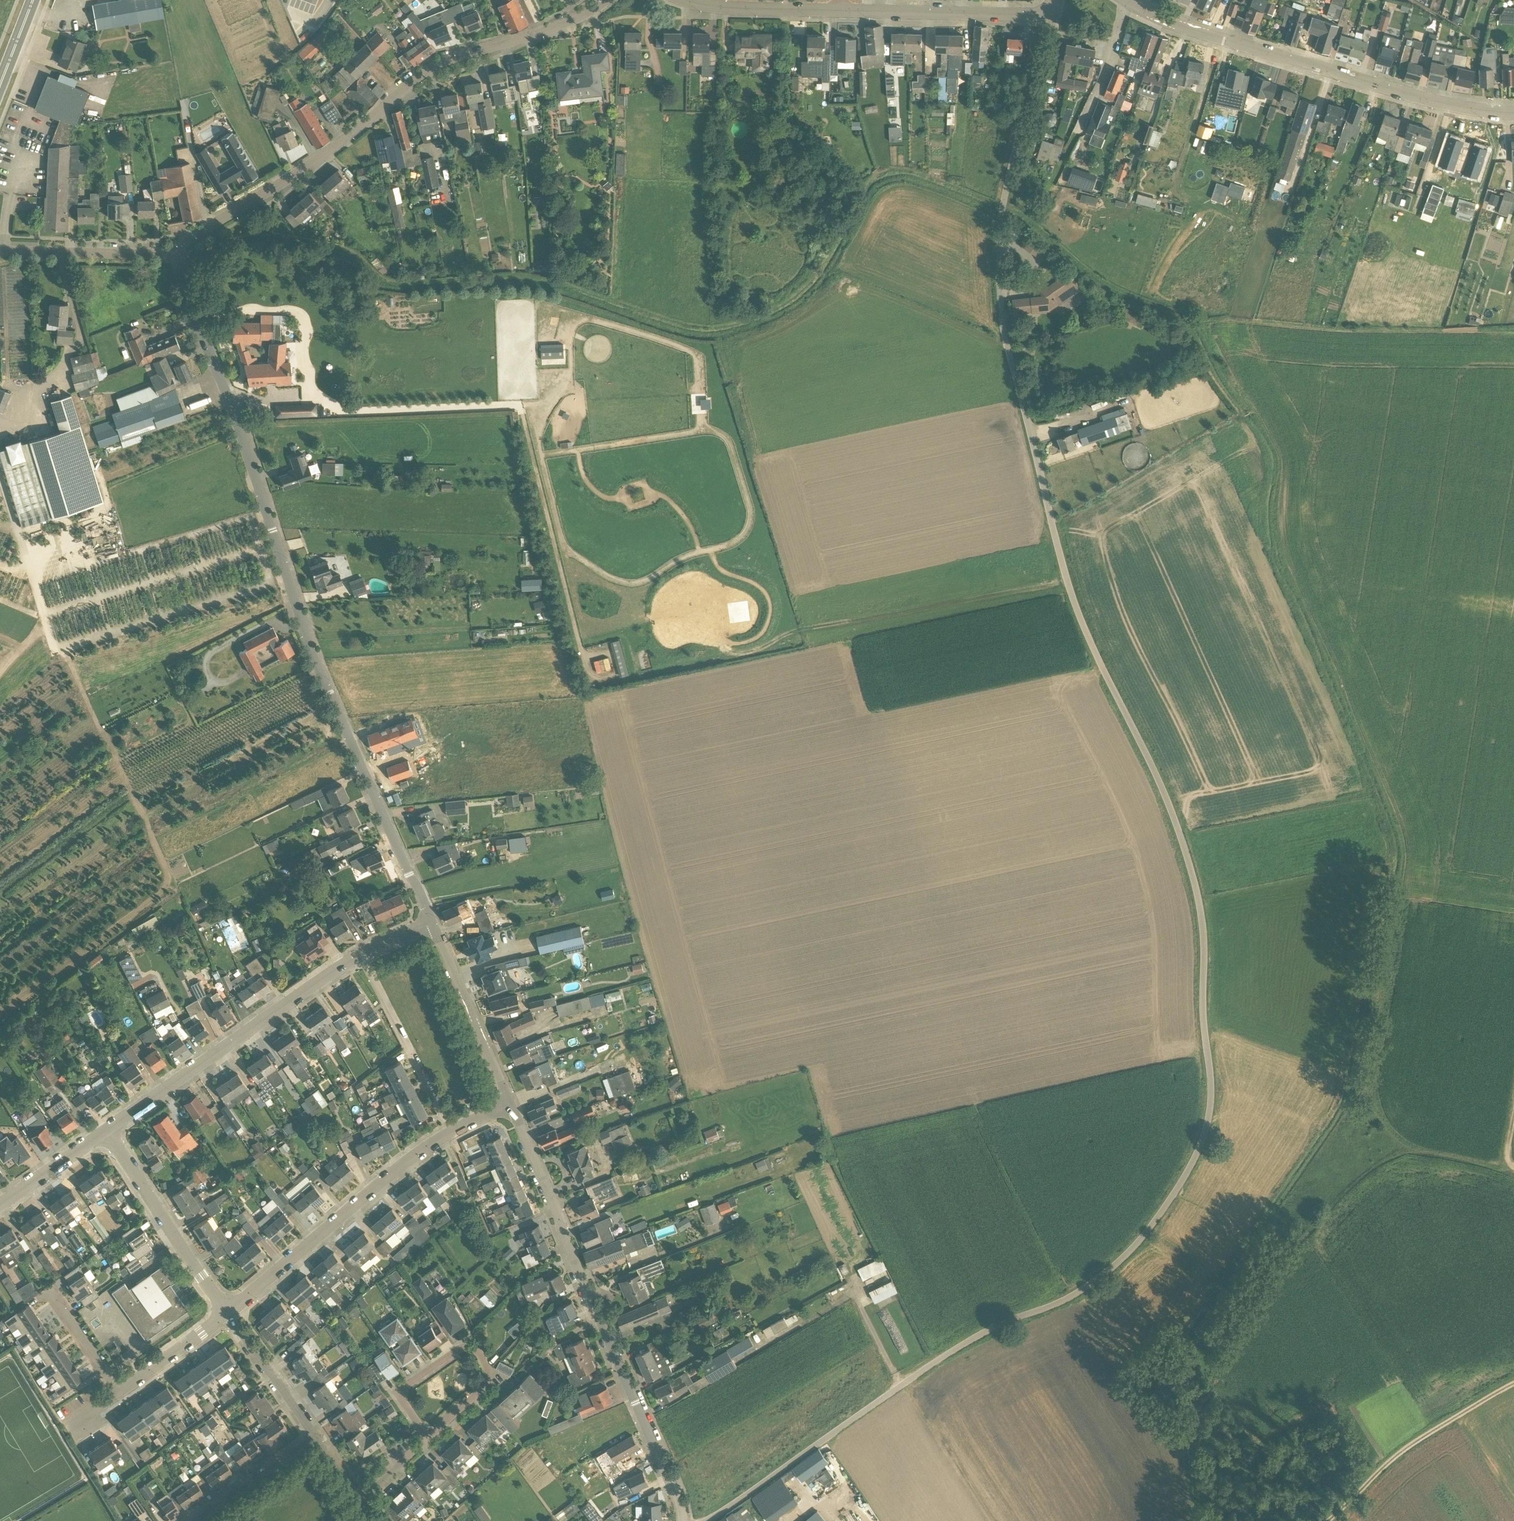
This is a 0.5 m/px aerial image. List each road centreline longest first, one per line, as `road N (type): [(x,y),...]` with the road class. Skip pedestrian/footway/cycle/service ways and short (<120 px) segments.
road 1 (unclassified): [(704,1520),(955,1350),(1094,1282),(1141,1241),(1207,1128),(1212,1087),(1195,883),(1164,792),(1079,614),(1005,333),(1000,233),(1024,115)]
road 2 (track): [(704,432),(729,439),(752,516),(733,545),(640,584),(622,583),(564,550),(538,443),(551,374),(549,311)]
road 3 (residential): [(178,254),(353,134),(426,72),(560,25),(607,0)]
road 4 (residential): [(682,1520),(511,1106)]
road 5 (track): [(0,476),(44,621),(160,859)]
road 6 (residential): [(1513,113),(1433,101),(1185,27),(1127,0)]
road 7 (track): [(549,311),(698,355),(704,432),(539,456)]
road 8 (residential): [(431,924),(280,560)]
road 9 (residential): [(107,1135),(328,975),(431,924)]
road 10 (residential): [(227,1314),(424,1149),(511,1106)]
road 11 (unclassified): [(280,560),(178,254)]
road 12 (residential): [(371,1520),(342,1461),(227,1314)]
road 13 (track): [(1513,1379),(1398,1453),(1329,1520)]
road 14 (residential): [(227,1314),(107,1135)]
road 15 (residential): [(1047,10),(843,11)]
road 16 (residential): [(511,1106),(431,924)]
road 17 (unclassified): [(178,254),(0,250)]
road 18 (residential): [(843,11),(687,0)]
road 19 (residential): [(119,1393),(227,1314)]
road 20 (residential): [(0,1205),(107,1135)]

